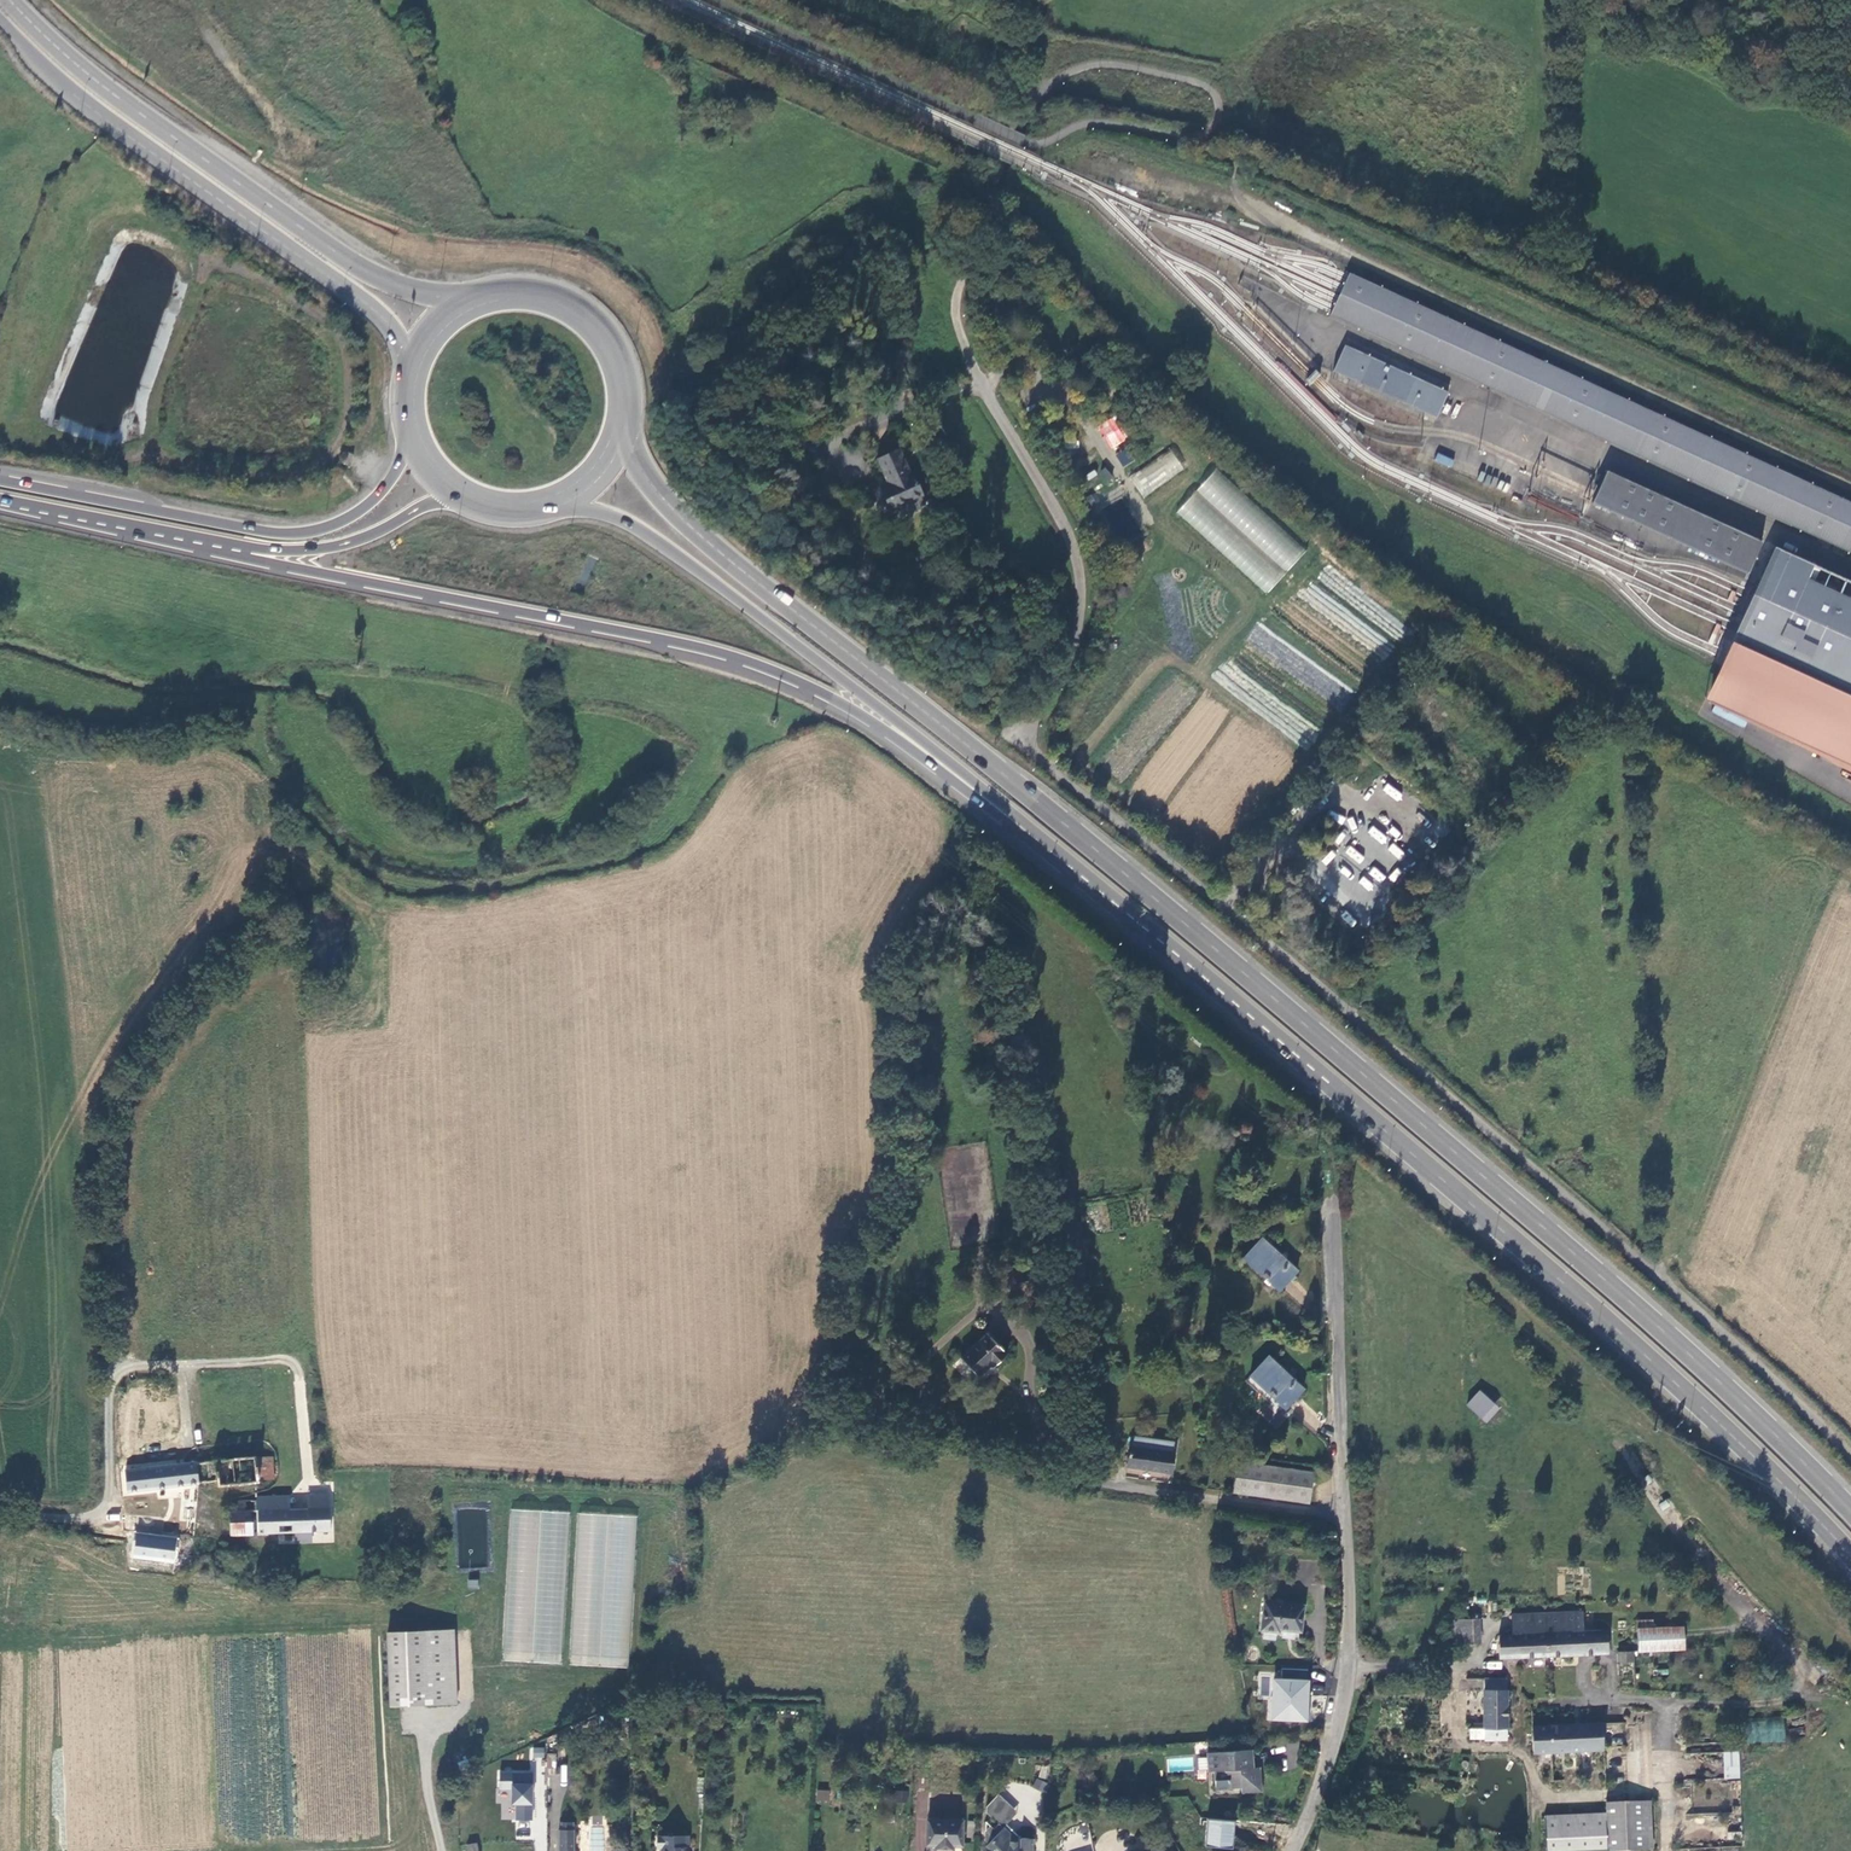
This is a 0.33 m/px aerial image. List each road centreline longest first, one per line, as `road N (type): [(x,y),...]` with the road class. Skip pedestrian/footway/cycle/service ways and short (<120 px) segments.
road 1 (trunk): [(1850,1513),(1714,1377),(1275,998),(694,529),(649,482),(628,445)]
road 2 (residential): [(979,382),(1053,501),(1078,562),(1077,631),(1032,720),(1035,753),(1748,1355),(1850,1456)]
road 3 (trunk): [(0,501),(739,658),(863,715),(1037,851),(1077,871)]
road 4 (trunk): [(1077,871),(1500,1226),(1696,1400),(1850,1554)]
road 5 (track): [(1850,488),(1277,220),(1243,197),(1234,179)]
road 6 (trunk): [(573,506),(628,521),(752,609),(1077,871)]
road 7 (track): [(109,1368),(101,1196),(111,1104),(161,1025),(235,946),(288,867)]
road 8 (track): [(297,808),(386,877),(501,878),(653,841),(710,752),(775,726)]
road 9 (trunk): [(453,299),(403,286),(333,250),(107,88),(12,0)]
road 10 (trunk): [(0,17),(96,105),(351,287),(389,328),(404,359)]
road 11 (trunk): [(0,501),(293,551),(355,541),(448,499)]
road 12 (trunk): [(406,448),(373,499),(304,532),(0,478)]
road 13 (track): [(1850,379),(1529,241)]
road 14 (unclassified): [(1346,1516),(1351,1632),(1344,1690),(1293,1850)]
road 15 (track): [(1328,805),(1337,781),(1437,668),(1463,667),(1500,709),(1519,718),(1531,697),(1508,684)]
road 16 (unclassified): [(1331,1195),(1346,1516)]
road 17 (trunk): [(628,445),(633,371),(593,309),(525,281),(453,299)]
road 18 (residential): [(1087,1481),(1346,1516)]
road 19 (unclassified): [(0,1516),(103,1516),(109,1368)]
road 20 (track): [(1529,241),(1540,169),(1539,53)]
road 21 (trunk): [(448,499),(509,520),(573,506)]
road 22 (track): [(979,382),(1001,372),(1038,333),(1045,284)]
road 23 (track): [(310,1484),(344,1488),(354,1498),(351,1575)]
road 24 (track): [(1383,731),(1465,821)]

